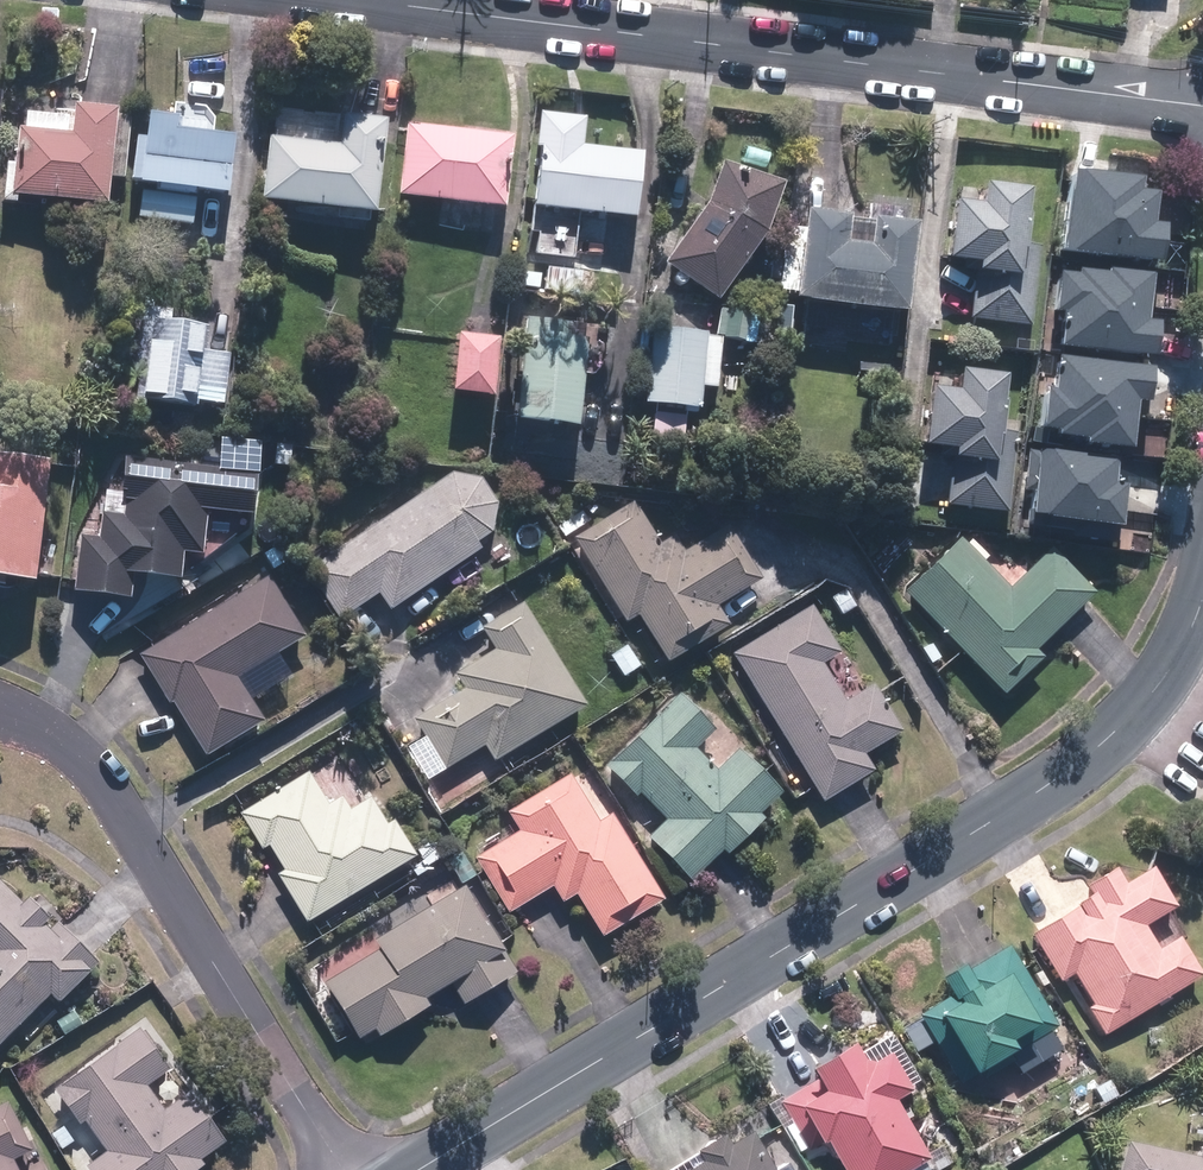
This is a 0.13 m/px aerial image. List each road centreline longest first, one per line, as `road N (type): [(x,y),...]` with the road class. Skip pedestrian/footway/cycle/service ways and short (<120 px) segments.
road 1 (residential): [(413,1169),(1000,817),(1101,744),(1168,675),(1202,590)]
road 2 (residential): [(1202,107),(373,2)]
road 3 (residential): [(0,706),(59,732),(104,772),(342,1169)]

